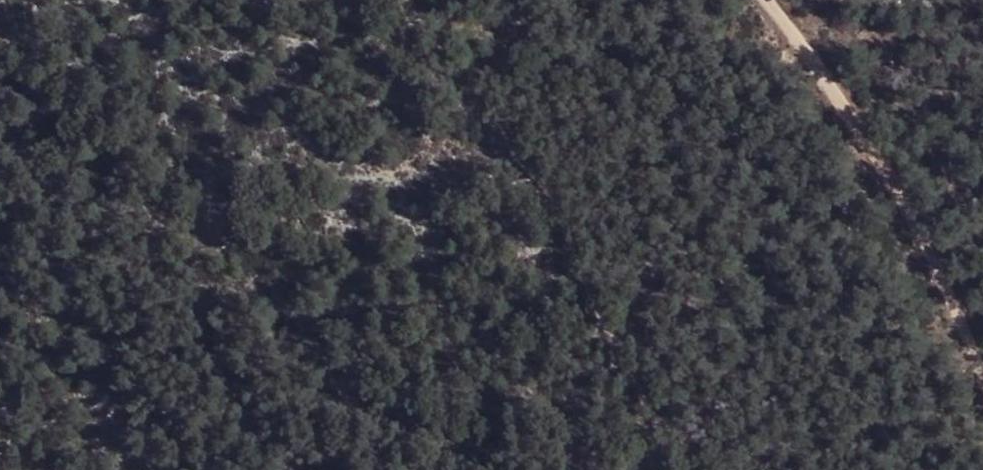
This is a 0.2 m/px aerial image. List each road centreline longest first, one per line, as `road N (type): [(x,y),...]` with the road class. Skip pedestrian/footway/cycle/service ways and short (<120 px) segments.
road 1 (track): [(397,0),(553,217),(668,469)]
road 2 (track): [(765,0),(842,104),(911,221),(982,377)]

